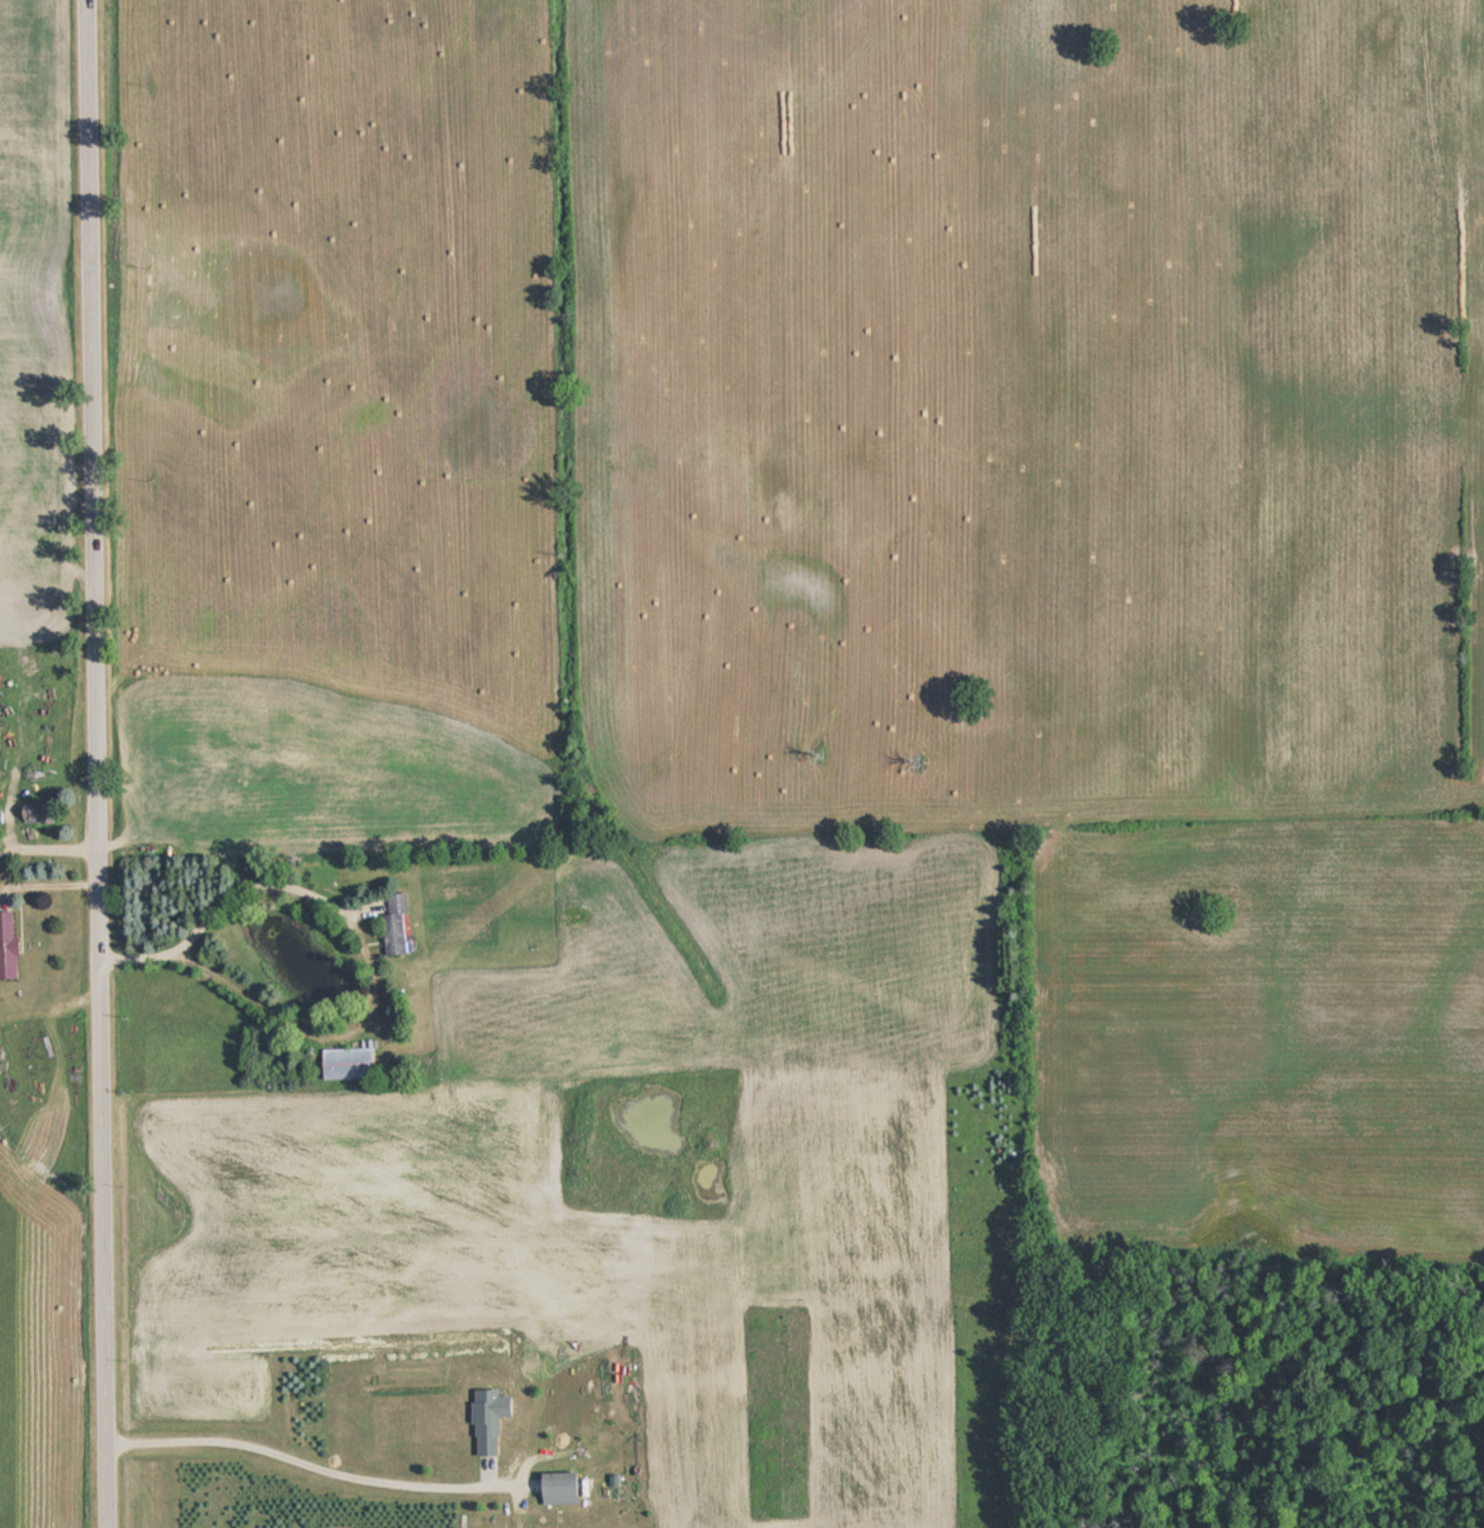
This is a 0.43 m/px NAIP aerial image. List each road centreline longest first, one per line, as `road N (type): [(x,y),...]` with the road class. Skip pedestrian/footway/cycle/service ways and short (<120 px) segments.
road 1 (residential): [(107,1527),(86,0)]

